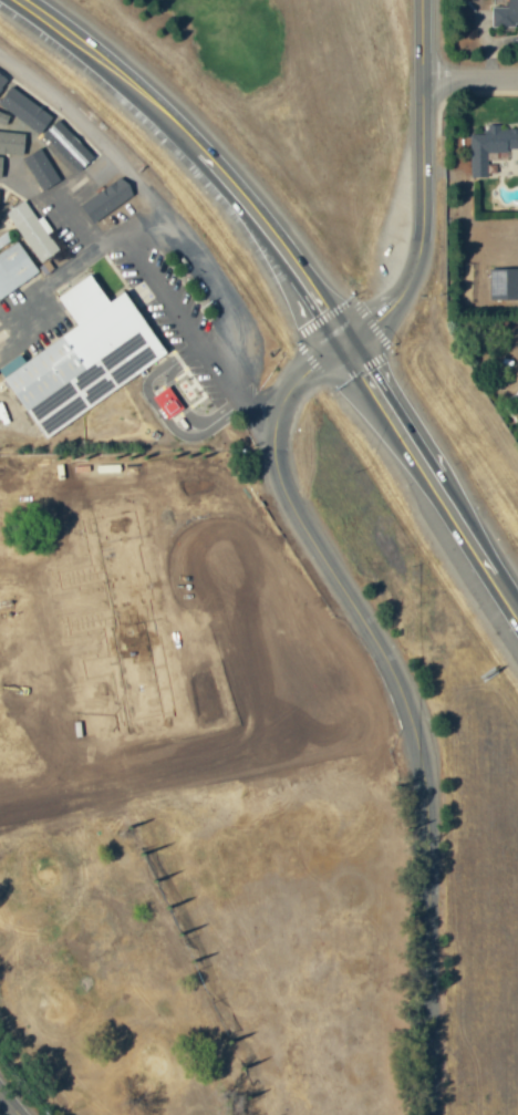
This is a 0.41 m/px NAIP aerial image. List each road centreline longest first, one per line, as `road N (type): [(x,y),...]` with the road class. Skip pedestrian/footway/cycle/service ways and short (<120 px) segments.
road 1 (residential): [(427,1114),(418,755),(384,657),(271,465),(281,393),(299,370),(343,340)]
road 2 (trunk): [(343,340),(189,140),(25,0)]
road 3 (tertiary): [(343,340),(387,311),(419,250),(421,0)]
road 4 (trunk): [(517,613),(343,340)]

